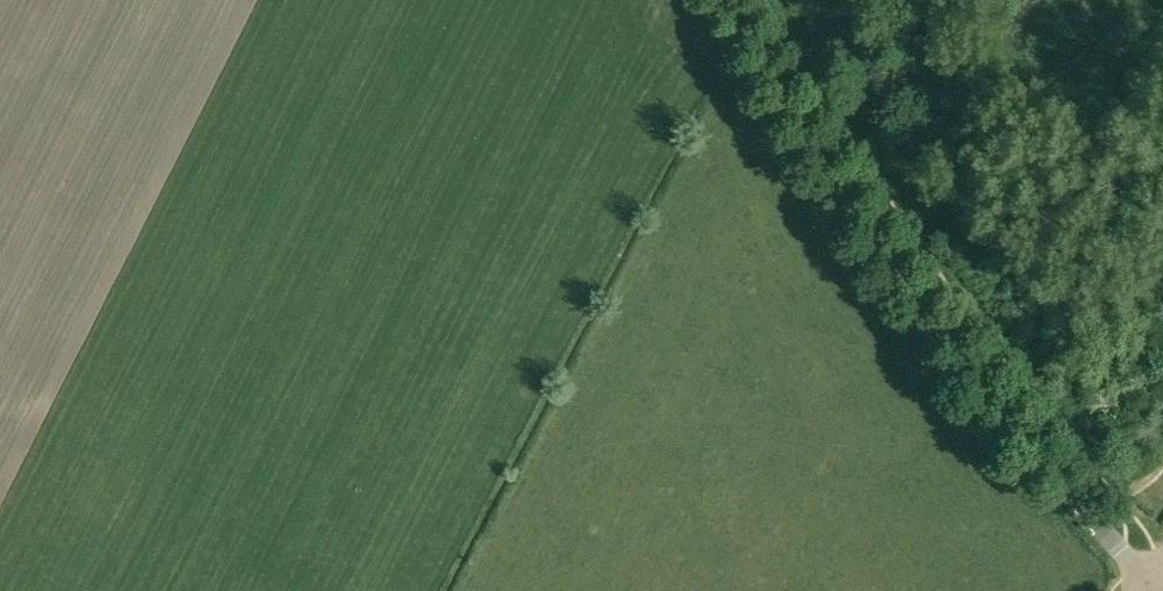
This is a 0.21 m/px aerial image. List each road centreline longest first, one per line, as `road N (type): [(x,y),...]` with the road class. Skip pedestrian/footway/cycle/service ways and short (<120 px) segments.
road 1 (unclassified): [(1093,516),(845,204),(729,0)]

